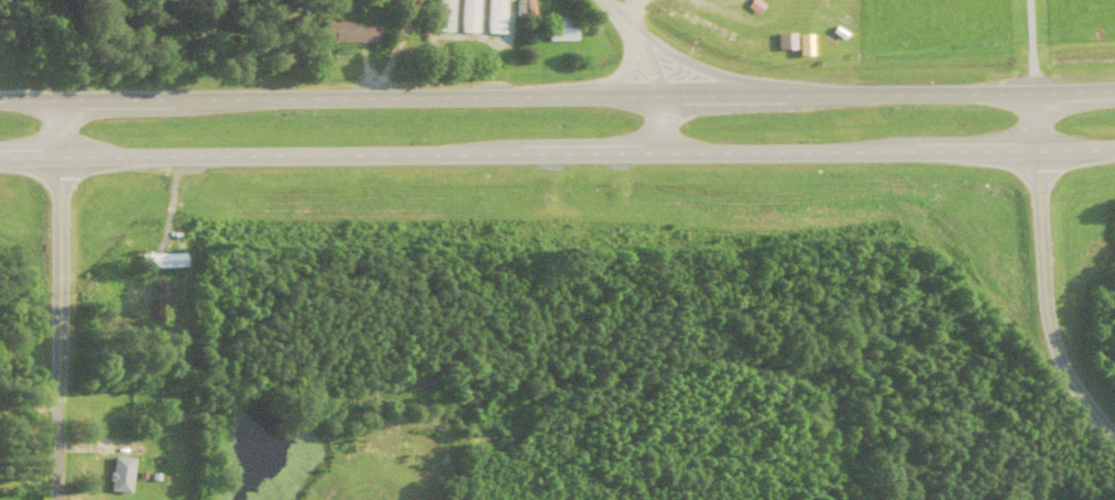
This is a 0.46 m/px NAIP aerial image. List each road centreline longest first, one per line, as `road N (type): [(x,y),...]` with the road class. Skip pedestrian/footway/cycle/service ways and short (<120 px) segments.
road 1 (trunk): [(0,159),(1114,147)]
road 2 (trunk): [(1114,90),(0,101)]
road 3 (residential): [(59,499),(58,99)]
road 4 (residential): [(1114,440),(1065,377),(1043,317),(1035,94)]
road 5 (residential): [(601,0),(655,76),(664,153)]

